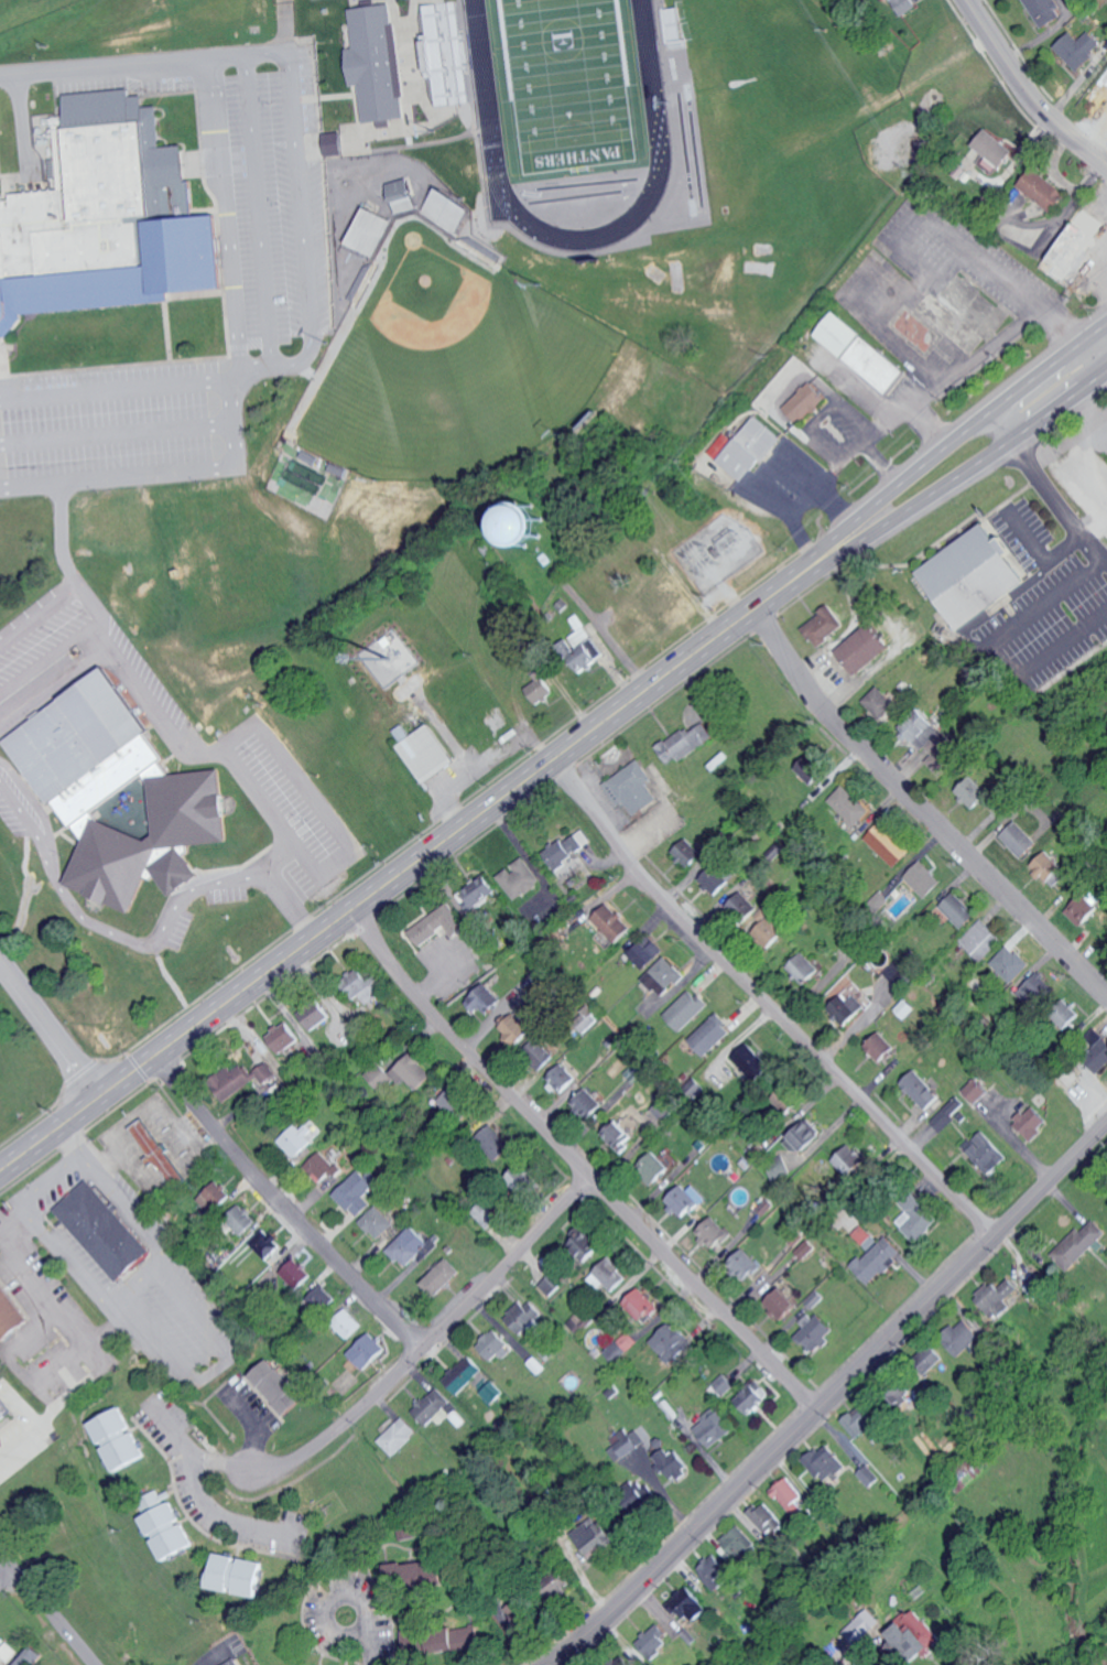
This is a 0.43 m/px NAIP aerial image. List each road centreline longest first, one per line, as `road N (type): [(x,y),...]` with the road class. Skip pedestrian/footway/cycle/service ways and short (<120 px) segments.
road 1 (primary): [(0,1171),(836,548)]
road 2 (tertiary): [(1106,1127),(668,1565),(552,1664)]
road 3 (residential): [(822,1412),(458,1044),(351,907)]
road 4 (residential): [(999,1236),(688,926),(553,757)]
road 5 (residential): [(1106,1004),(829,716),(750,610)]
road 6 (residential): [(589,1176),(328,1436),(283,1467),(231,1469)]
road 7 (residential): [(423,1350),(257,1177),(158,1051)]
road 8 (primary): [(1106,314),(890,493),(836,548)]
road 9 (primary): [(836,548),(903,512),(1106,375)]
road 10 (residential): [(1106,173),(1022,95),(960,0)]
road 11 (residential): [(95,1664),(0,1551)]

